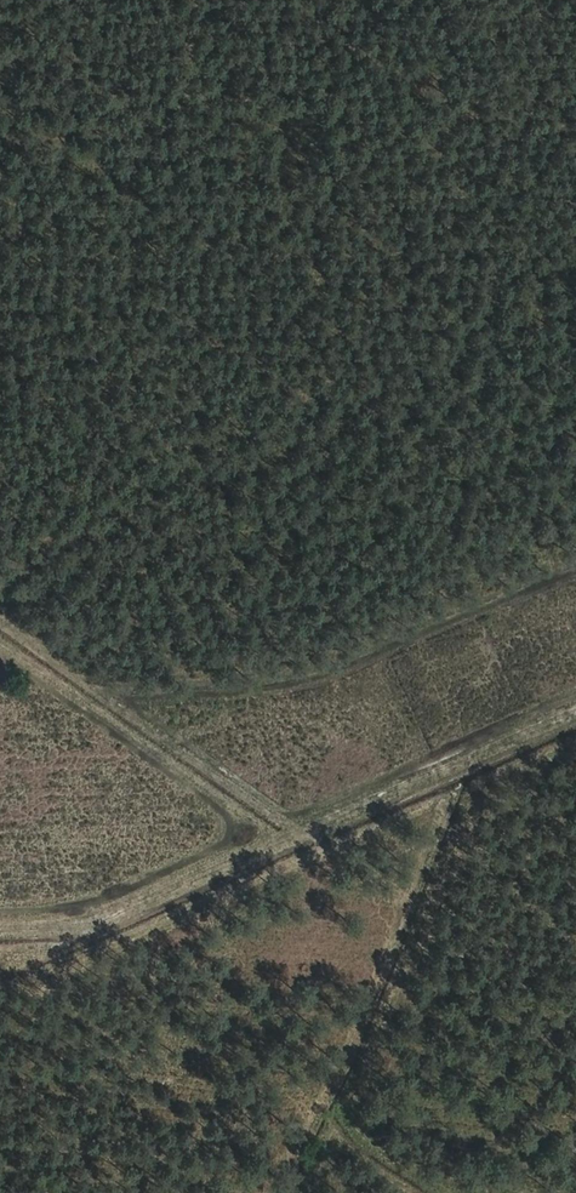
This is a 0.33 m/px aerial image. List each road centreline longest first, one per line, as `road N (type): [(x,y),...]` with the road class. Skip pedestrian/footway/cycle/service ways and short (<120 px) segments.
road 1 (track): [(0,591),(315,813)]
road 2 (track): [(0,928),(58,923),(315,813)]
road 3 (track): [(315,813),(575,707)]

